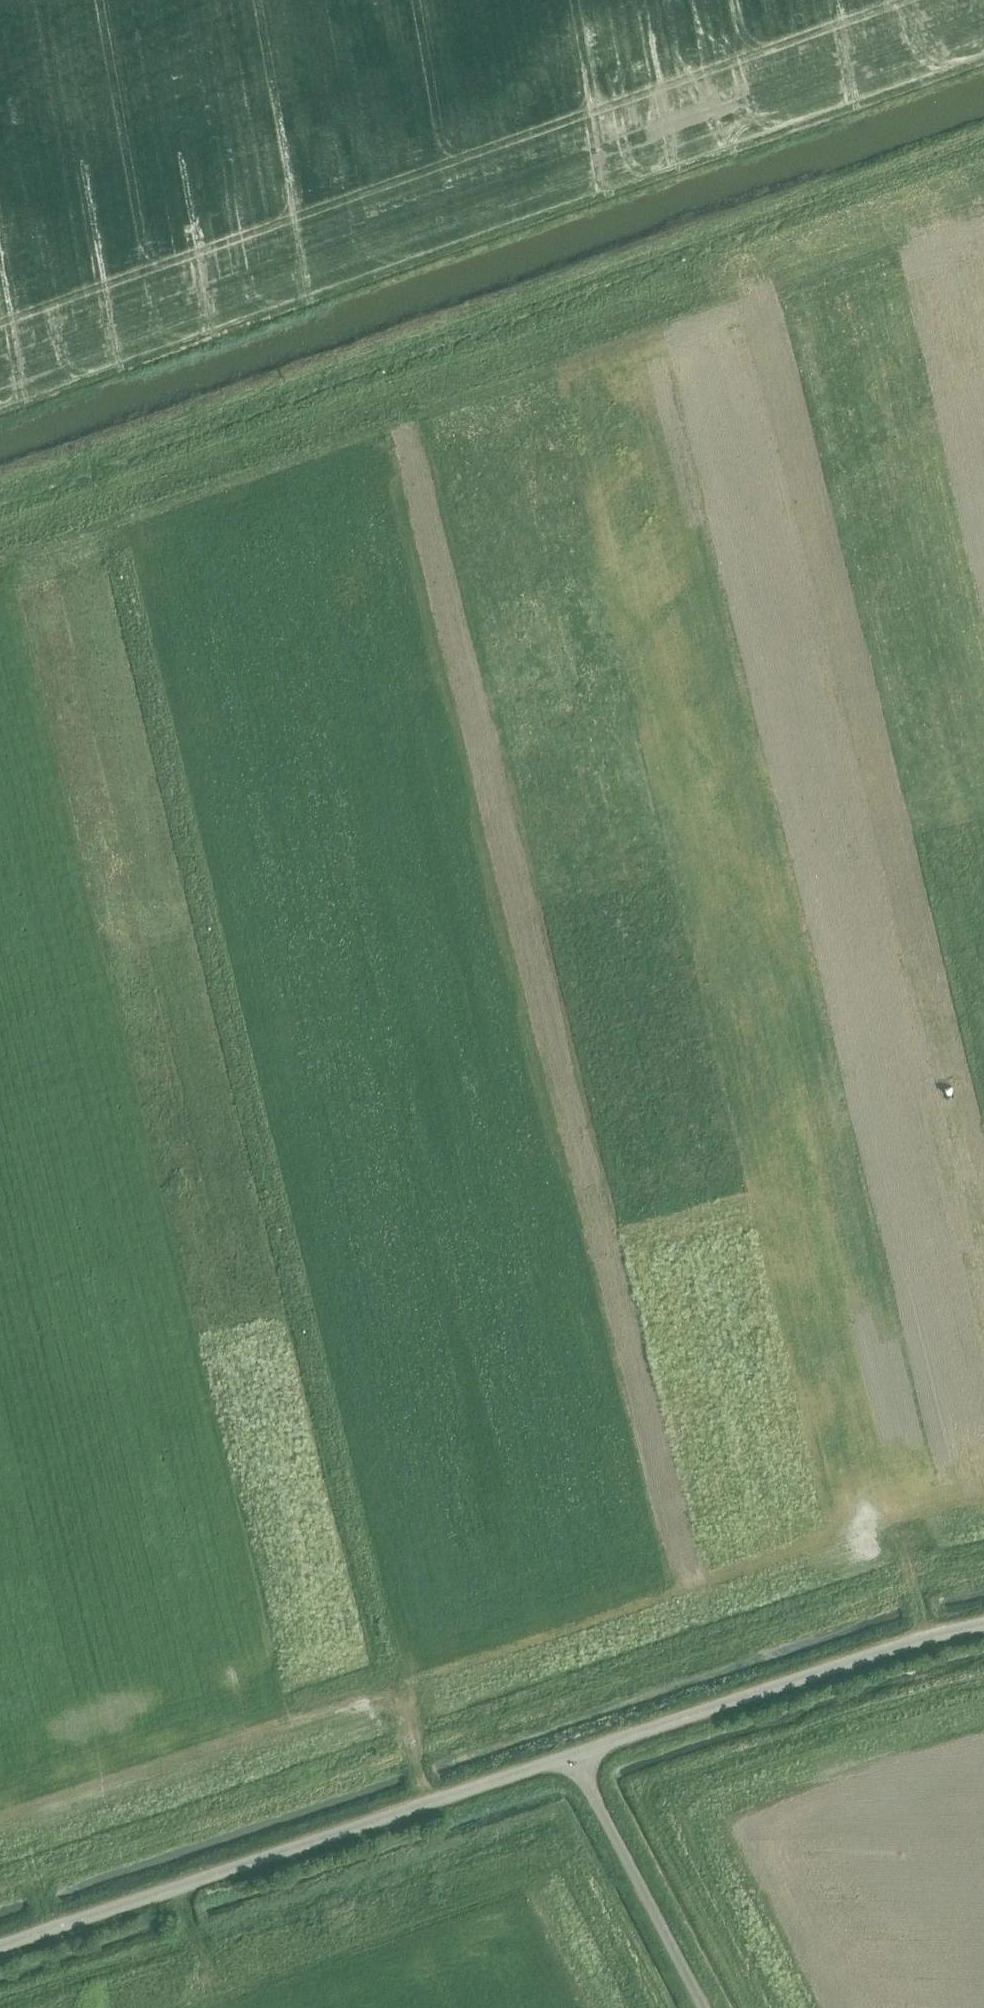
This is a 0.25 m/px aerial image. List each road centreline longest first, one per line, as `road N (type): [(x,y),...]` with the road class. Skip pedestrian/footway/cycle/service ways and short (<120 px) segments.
road 1 (unclassified): [(0,1946),(573,1753)]
road 2 (unclassified): [(573,1753),(899,1644),(983,1624)]
road 3 (unclassified): [(698,2007),(573,1753)]

